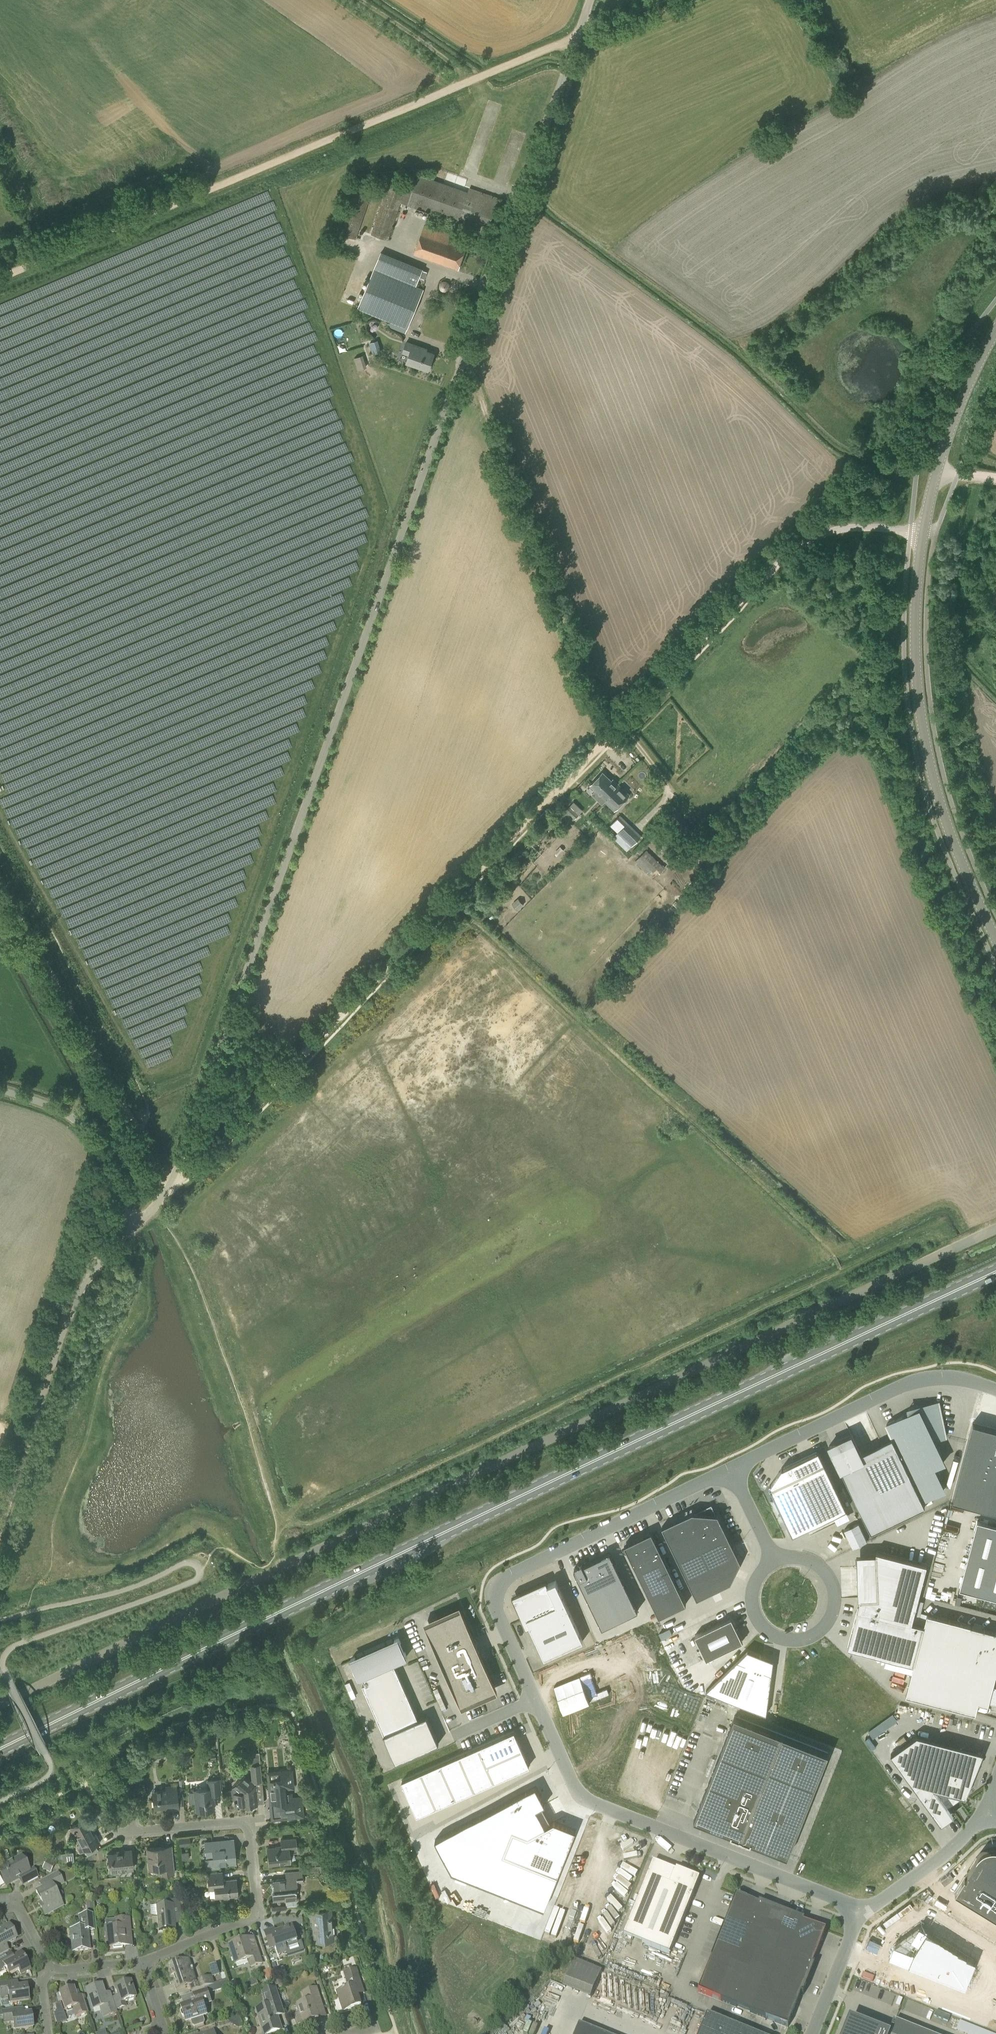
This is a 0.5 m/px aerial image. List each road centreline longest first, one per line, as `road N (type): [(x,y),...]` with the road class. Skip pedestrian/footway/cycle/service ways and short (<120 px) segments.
road 1 (unclassified): [(134,1226),(171,1186),(590,0)]
road 2 (unclassified): [(0,1706),(481,1467),(995,1228)]
road 3 (primary): [(0,1748),(995,1272)]
road 4 (track): [(0,277),(658,0)]
road 5 (track): [(171,1186),(610,734)]
road 6 (tertiary): [(995,940),(947,825),(928,754),(915,661),(923,534)]
road 7 (unclassified): [(536,1699),(585,1798),(860,1915)]
road 8 (track): [(610,734),(464,357)]
road 9 (unclassified): [(731,1468),(500,1582),(495,1604),(536,1699)]
road 10 (track): [(171,1186),(0,885)]
road 11 (unclassified): [(0,1526),(71,1307),(134,1226)]
road 12 (unclassified): [(995,1390),(957,1378),(919,1380),(731,1468)]
road 13 (unclassified): [(764,1569),(751,1599),(760,1624),(782,1639),(814,1635),(832,1615),(832,1582),(808,1560),(775,1561)]
road 14 (tertiary): [(923,534),(948,435),(995,330)]
road 15 (track): [(610,734),(764,581)]
road 16 (residential): [(143,1960),(258,1914),(249,1822)]
road 17 (unclassified): [(134,1226),(94,1138),(75,1119),(0,1092)]
road 18 (unclassified): [(764,581),(802,544),(830,532),(868,527),(923,534)]
road 19 (residential): [(249,1822),(115,1835),(97,1804)]
road 20 (unclassified): [(860,1915),(943,1856),(986,1811)]
road 21 (unclassified): [(812,2033),(860,1915)]

